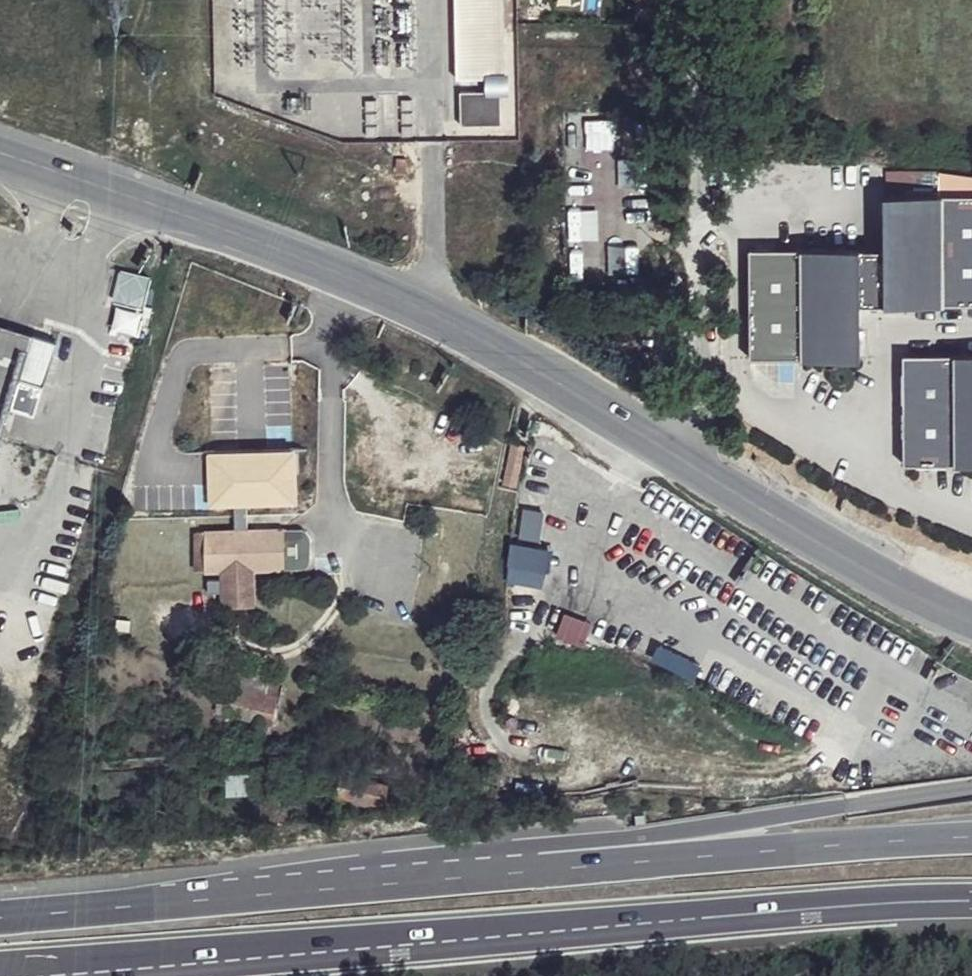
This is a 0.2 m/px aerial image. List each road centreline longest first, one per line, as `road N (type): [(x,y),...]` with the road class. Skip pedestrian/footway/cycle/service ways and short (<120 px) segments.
road 1 (primary): [(971,623),(873,574),(498,345),(330,271),(0,158)]
road 2 (motorway): [(64,975),(652,929)]
road 3 (motorway): [(528,864),(0,913)]
road 4 (motorway): [(971,788),(647,835),(528,864)]
road 5 (motorway): [(971,838),(528,864)]
road 6 (motorway): [(652,929),(971,909)]

